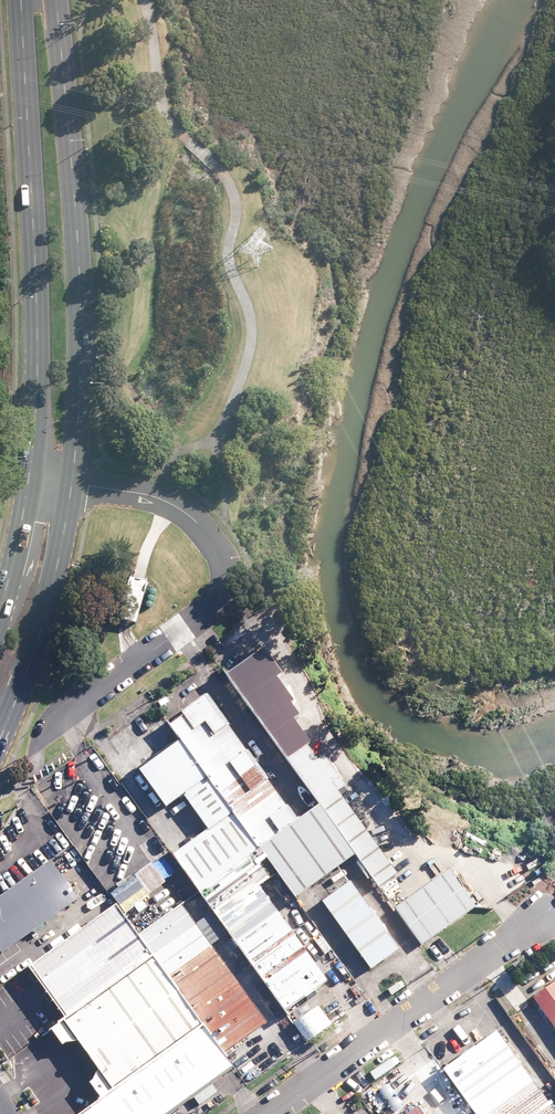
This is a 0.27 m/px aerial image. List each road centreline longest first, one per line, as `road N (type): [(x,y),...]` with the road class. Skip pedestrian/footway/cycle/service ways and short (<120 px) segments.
road 1 (primary): [(54,0),(81,322),(71,485)]
road 2 (primary): [(30,481),(39,365),(26,0)]
road 3 (unclassified): [(71,485),(167,502),(200,525),(228,572),(209,611),(44,728)]
road 4 (unclassified): [(546,916),(265,1113)]
road 5 (primary): [(71,485),(38,638),(0,736)]
road 6 (primary): [(0,624),(30,481)]

